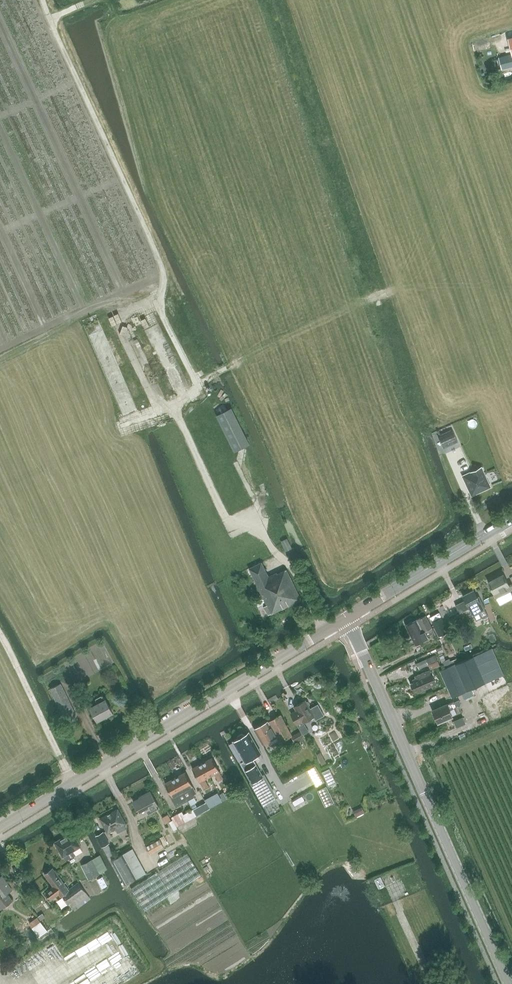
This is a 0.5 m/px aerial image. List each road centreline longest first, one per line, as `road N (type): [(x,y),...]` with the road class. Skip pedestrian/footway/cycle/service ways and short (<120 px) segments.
road 1 (track): [(44,0),(158,251),(163,306),(206,402),(0,490)]
road 2 (tertiary): [(0,828),(345,619)]
road 3 (tertiary): [(510,983),(345,619)]
road 4 (tertiary): [(345,619),(511,519)]
road 5 (track): [(74,782),(0,632)]

